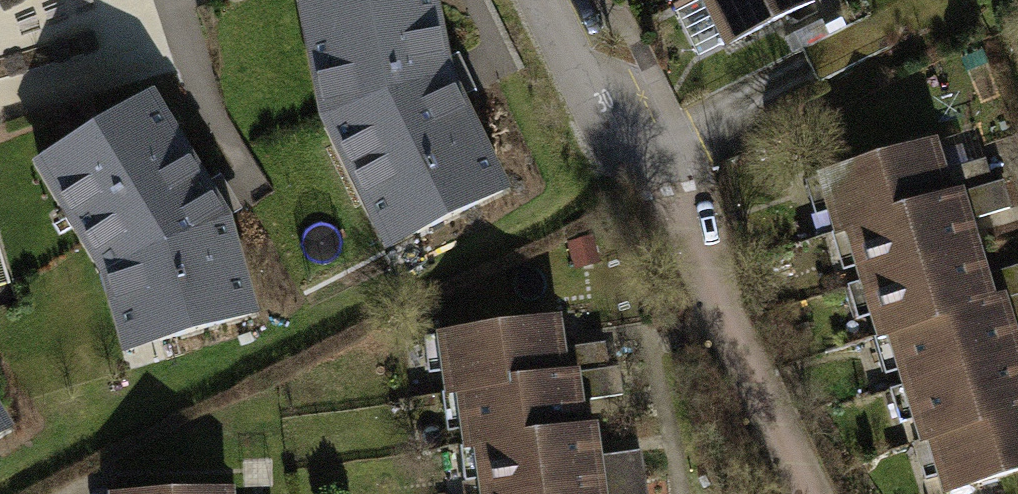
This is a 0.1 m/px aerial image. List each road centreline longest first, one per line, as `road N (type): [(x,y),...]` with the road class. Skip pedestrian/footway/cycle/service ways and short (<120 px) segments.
road 1 (residential): [(799,493),(558,0)]

